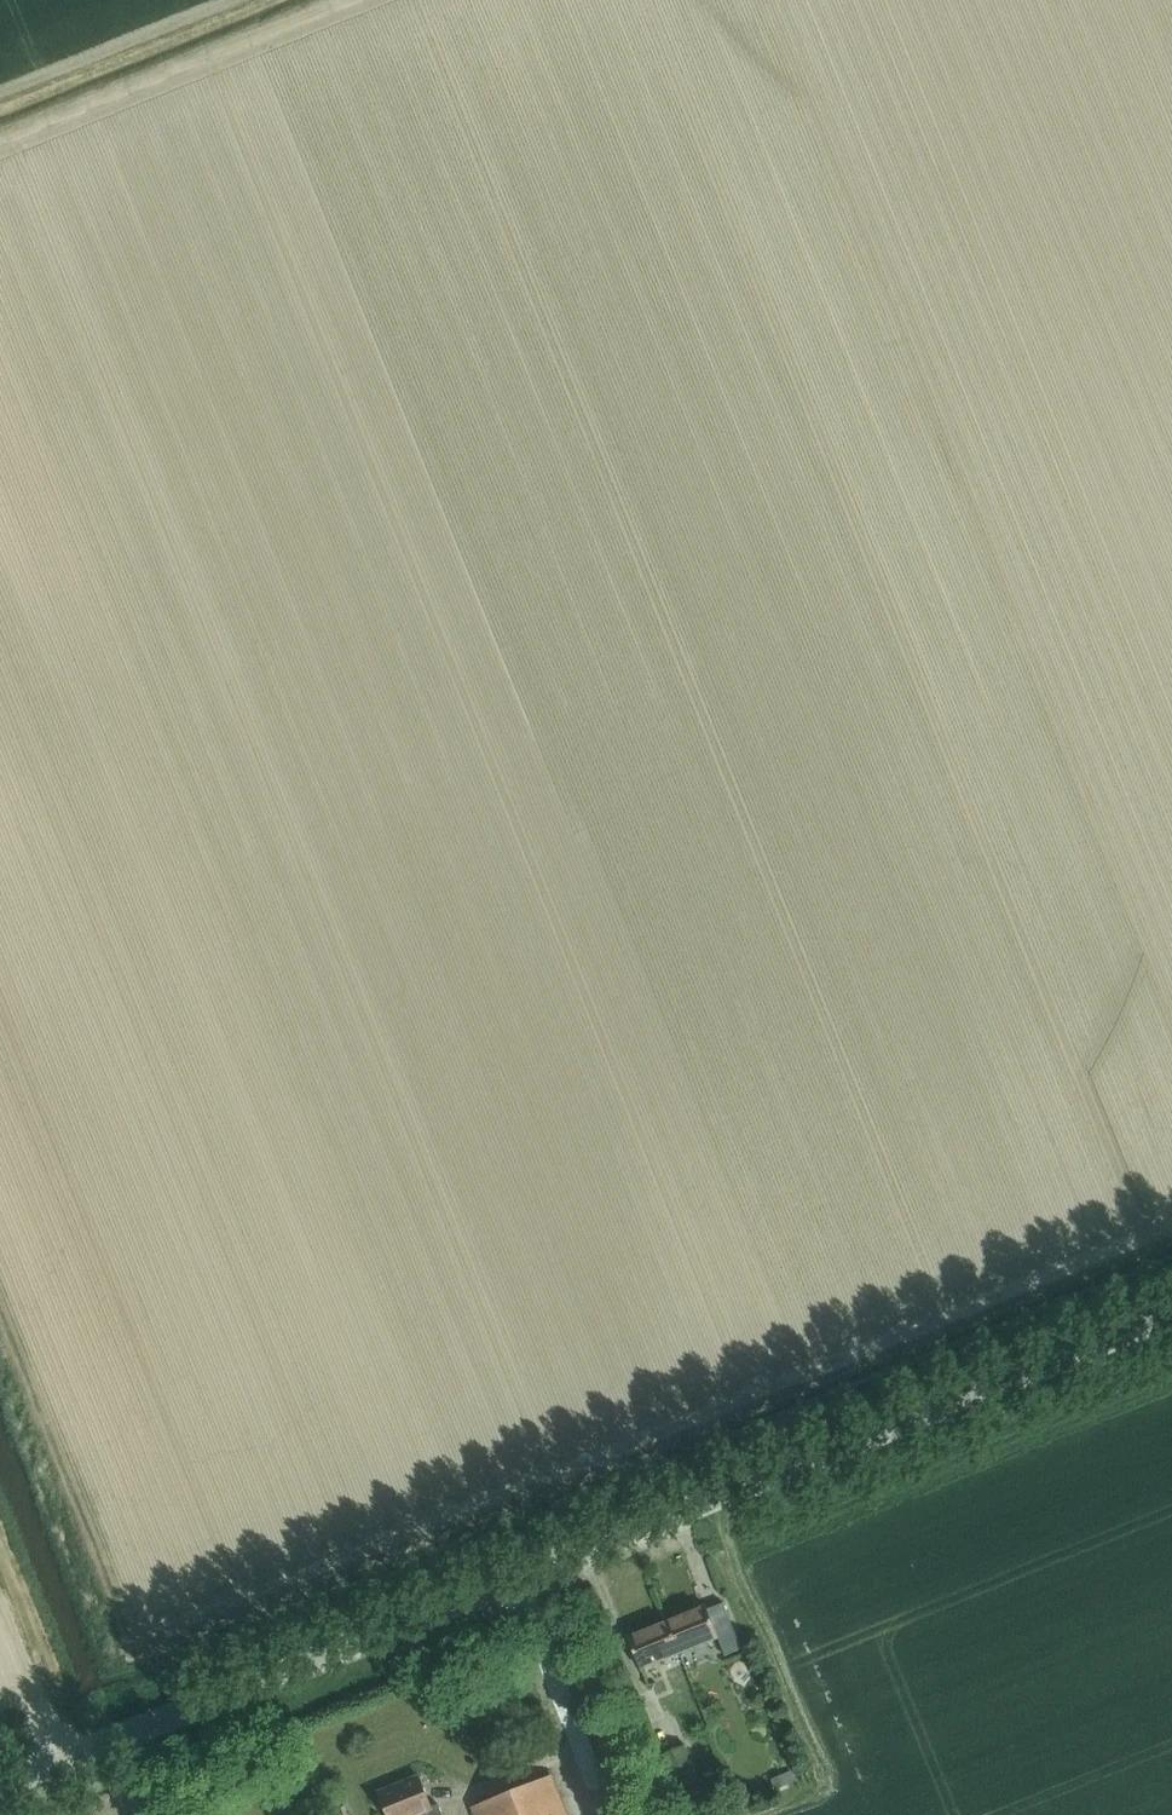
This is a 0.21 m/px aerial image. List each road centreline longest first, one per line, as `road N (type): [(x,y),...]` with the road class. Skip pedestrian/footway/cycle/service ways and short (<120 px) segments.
road 1 (unclassified): [(0,1786),(1171,1314)]

